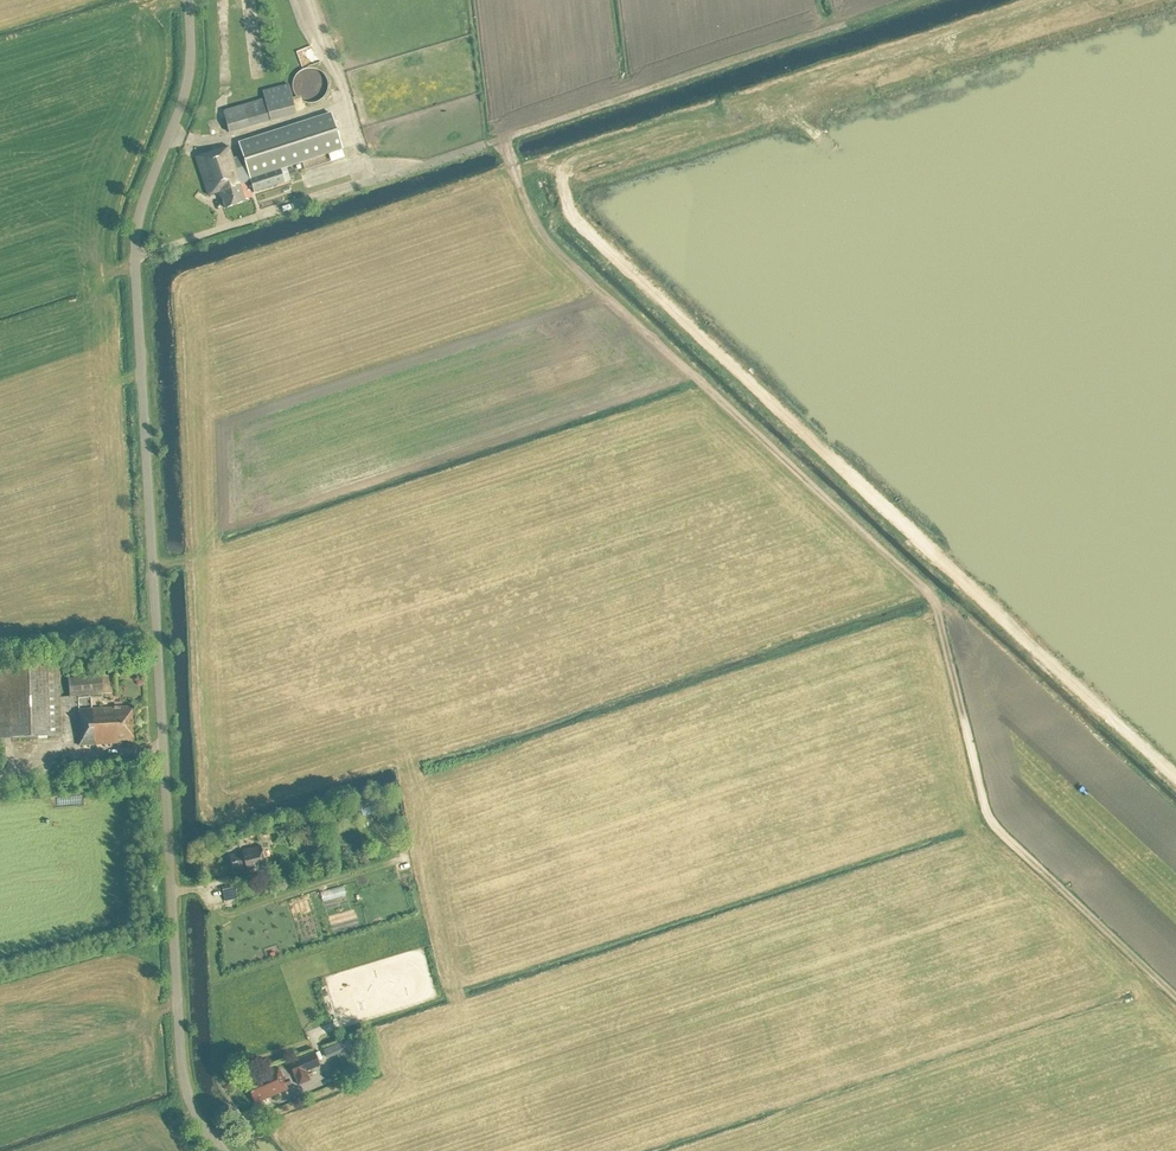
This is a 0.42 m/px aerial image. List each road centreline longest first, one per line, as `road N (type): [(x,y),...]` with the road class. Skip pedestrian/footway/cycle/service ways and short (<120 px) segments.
road 1 (unclassified): [(224,1150),(184,1103),(132,236),(197,58),(193,0)]
road 2 (track): [(1175,780),(570,215),(557,172),(510,165),(502,140)]

